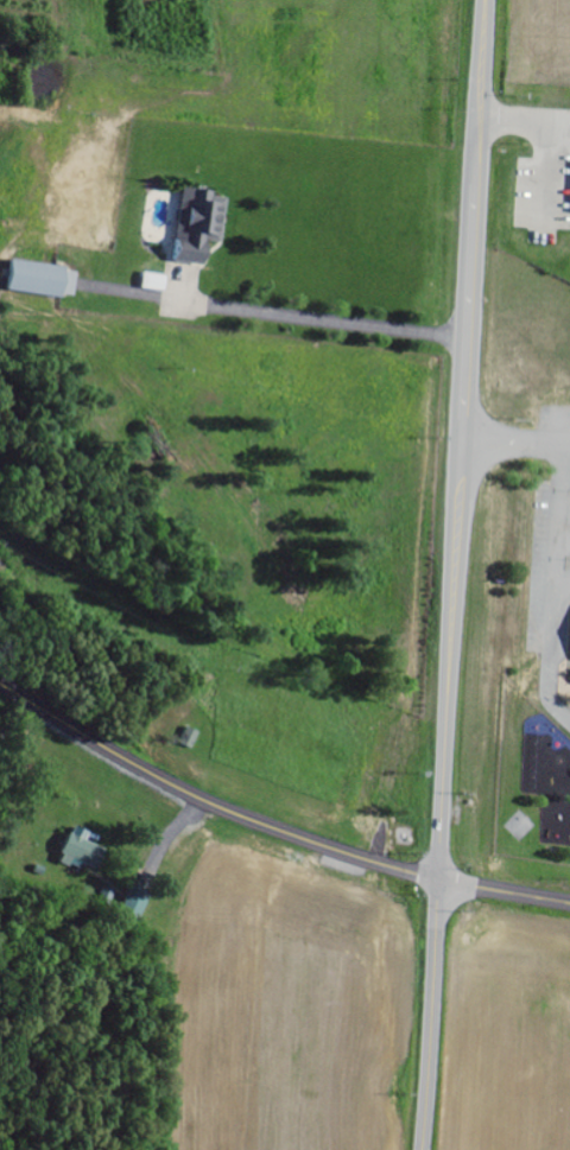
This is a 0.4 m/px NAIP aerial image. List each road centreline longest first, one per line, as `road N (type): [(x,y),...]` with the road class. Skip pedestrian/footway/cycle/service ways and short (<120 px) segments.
road 1 (secondary): [(423,1149),(487,0)]
road 2 (secondary): [(0,683),(228,812),(399,871),(569,905)]
road 3 (residential): [(469,335),(0,293)]

